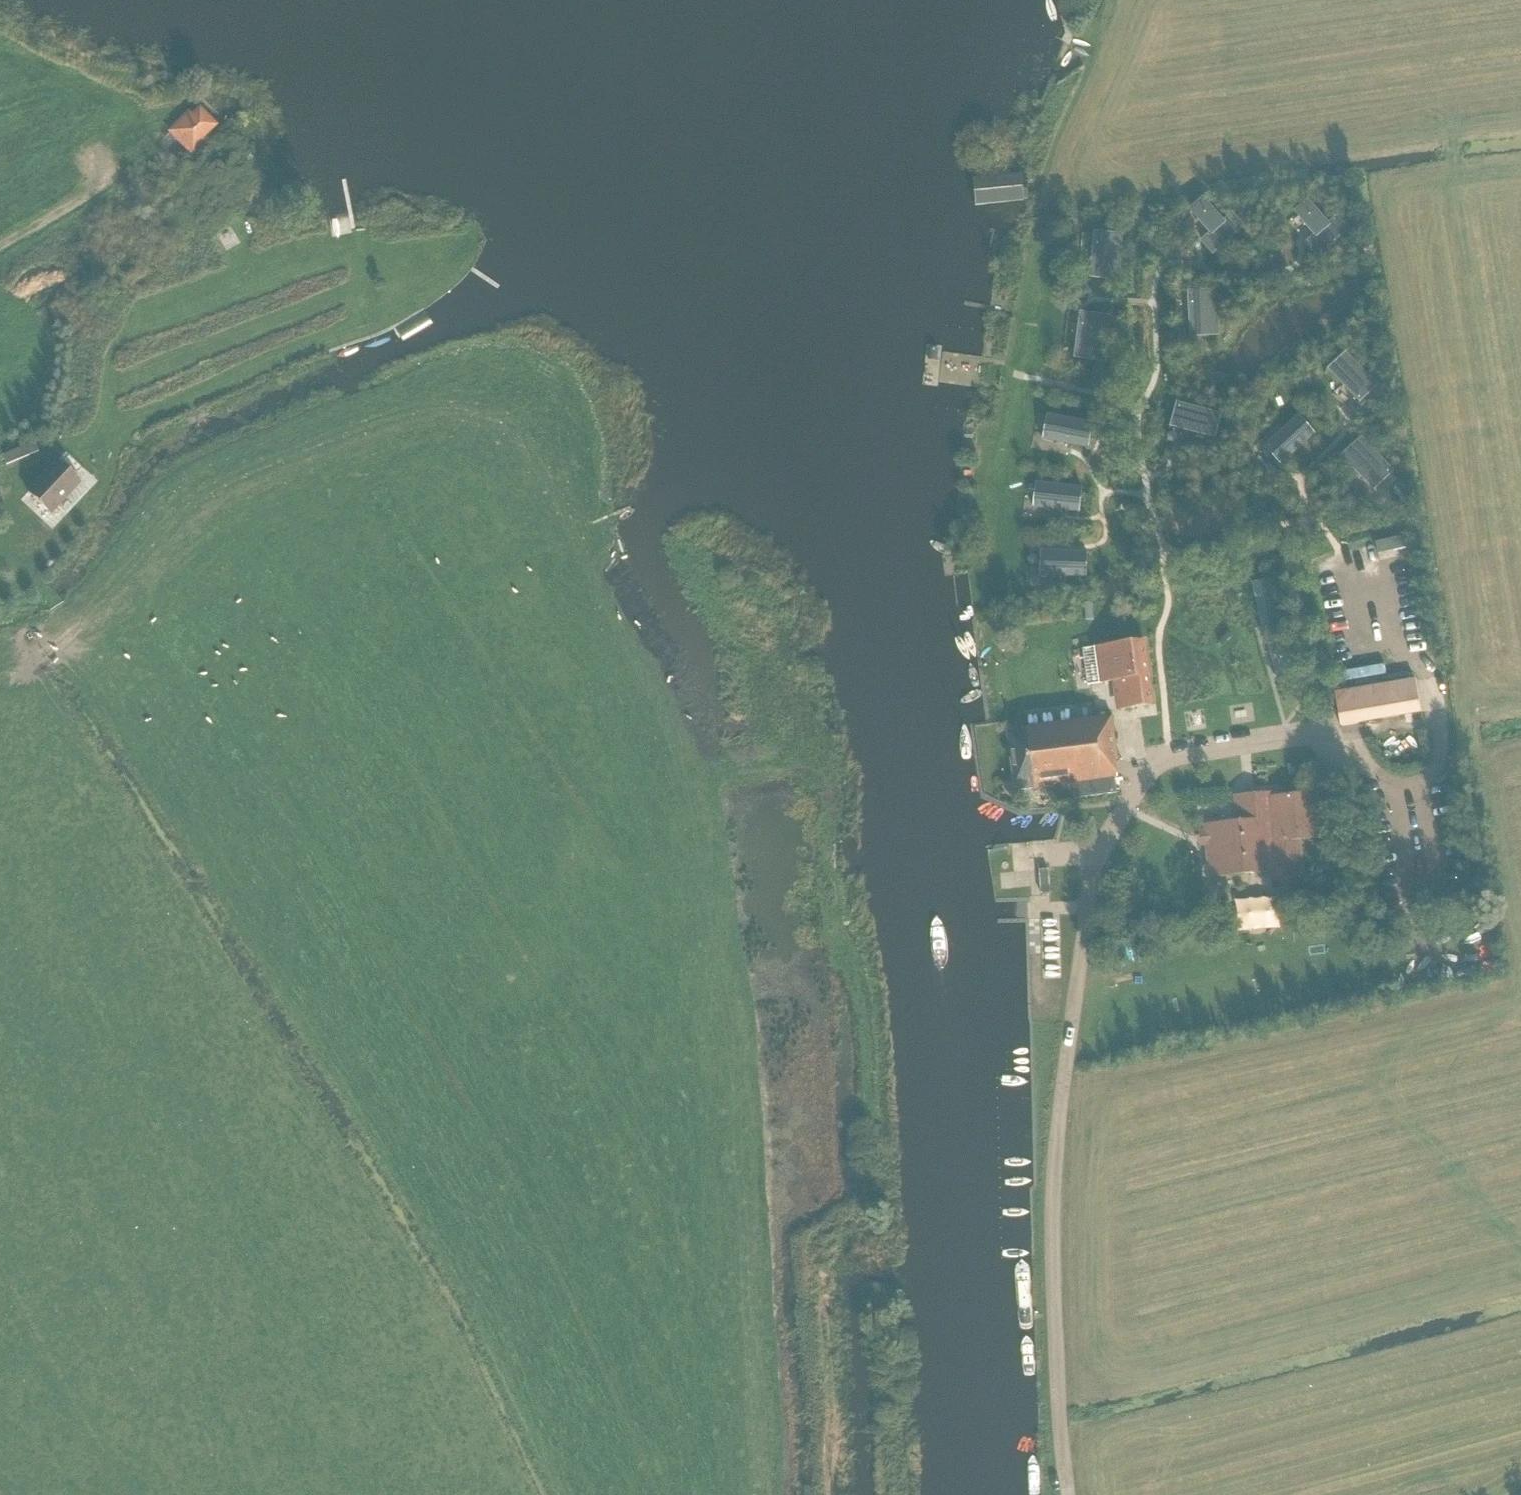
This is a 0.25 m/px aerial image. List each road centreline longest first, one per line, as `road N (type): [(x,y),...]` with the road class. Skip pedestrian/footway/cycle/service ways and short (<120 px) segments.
road 1 (track): [(0,246),(114,178)]

